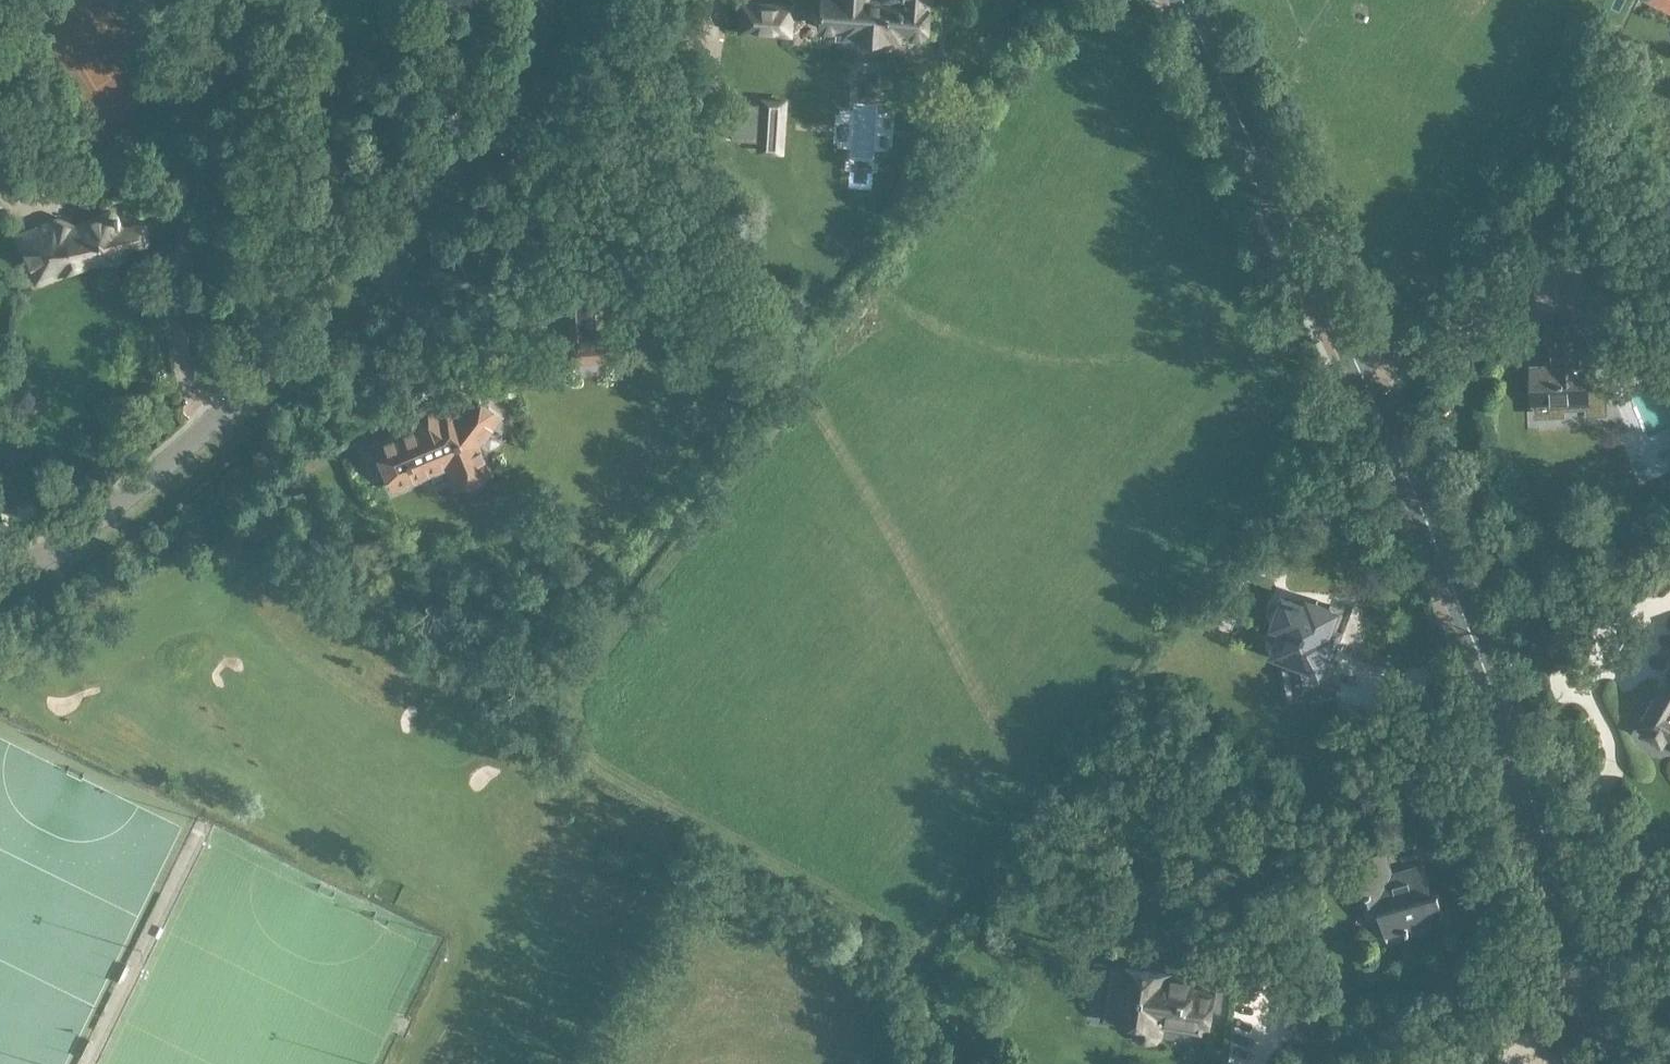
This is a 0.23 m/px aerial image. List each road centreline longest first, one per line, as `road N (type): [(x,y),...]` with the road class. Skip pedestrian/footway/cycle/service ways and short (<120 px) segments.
road 1 (tertiary): [(1608,1063),(1474,625),(1254,131),(1185,0)]
road 2 (unclassified): [(0,579),(32,565),(198,430),(451,172),(513,102),(533,0)]

